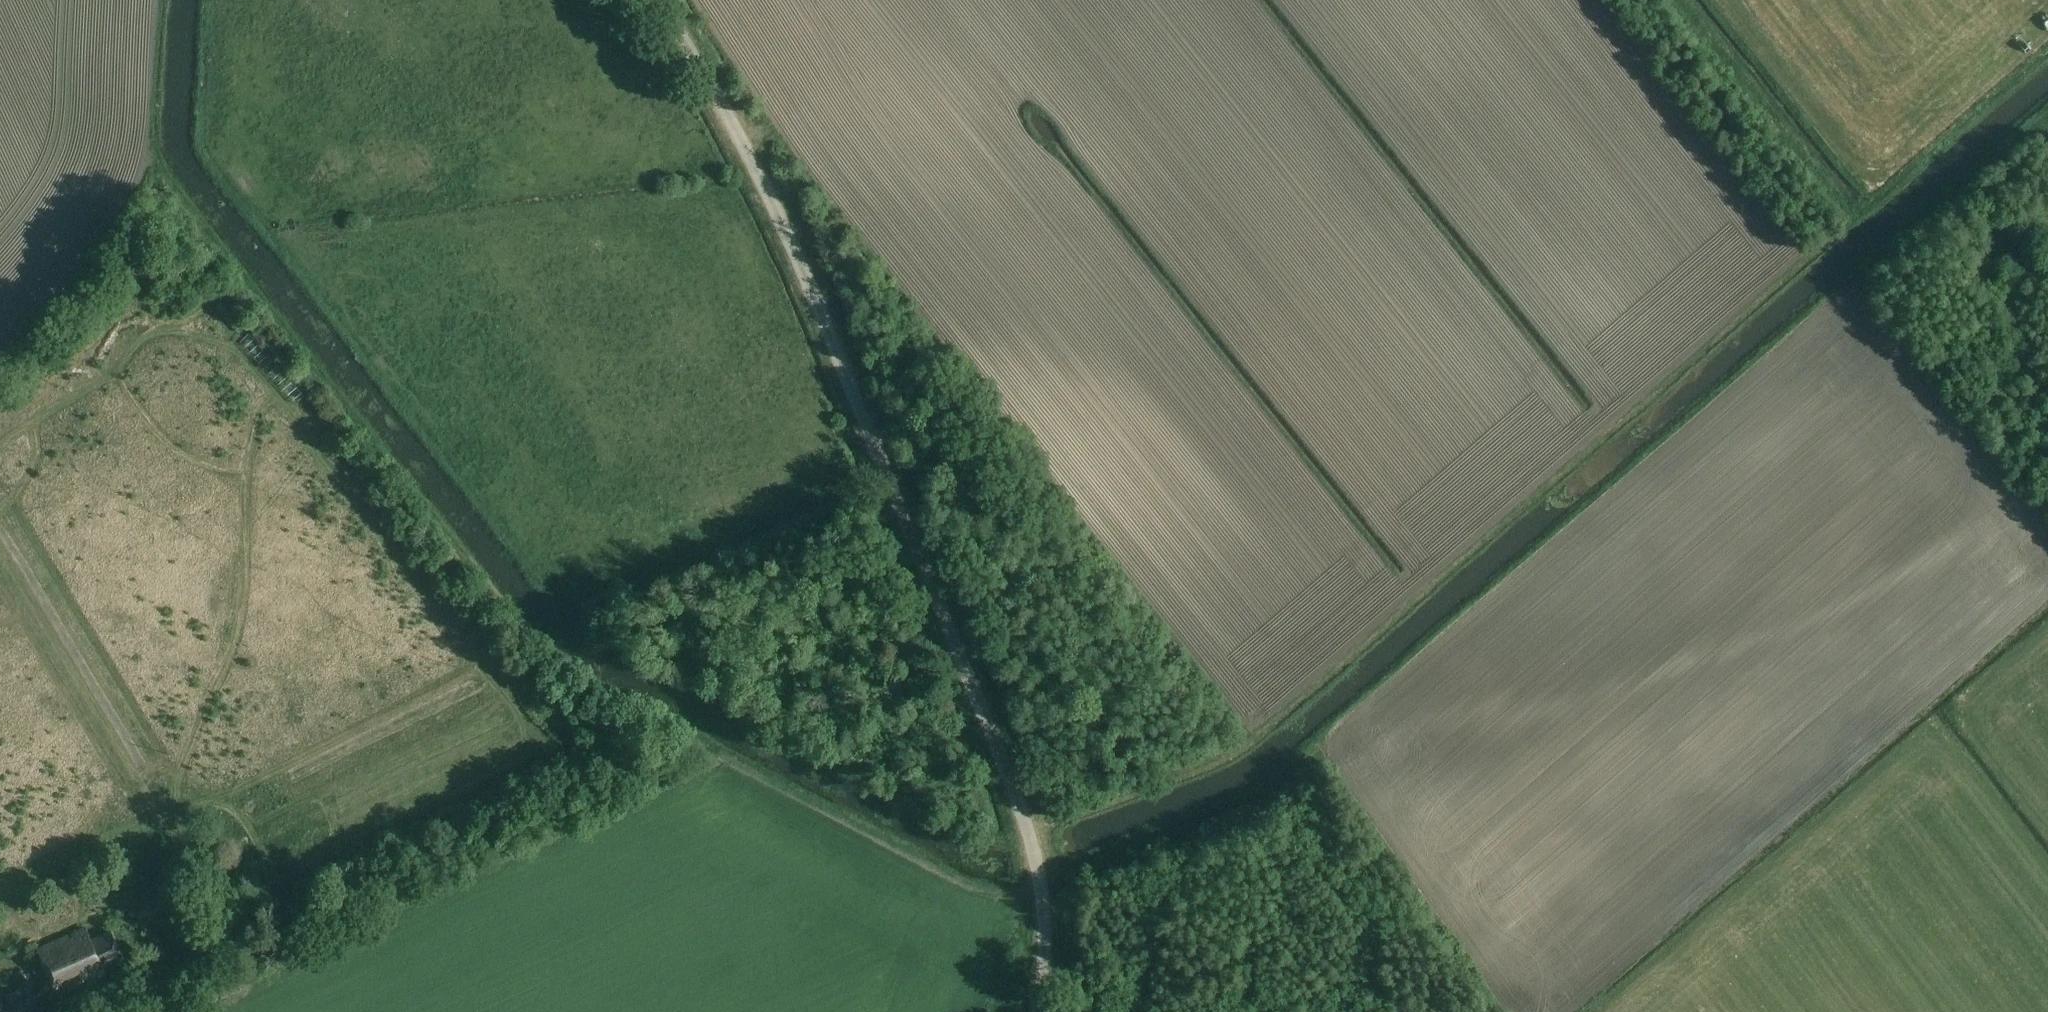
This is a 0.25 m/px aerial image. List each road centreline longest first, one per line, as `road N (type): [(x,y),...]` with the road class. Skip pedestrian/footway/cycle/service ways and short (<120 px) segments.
road 1 (unclassified): [(1039,1011),(1044,927),(1028,832),(1003,758),(797,259),(716,103),(649,0)]
road 2 (track): [(1832,239),(2047,53)]

